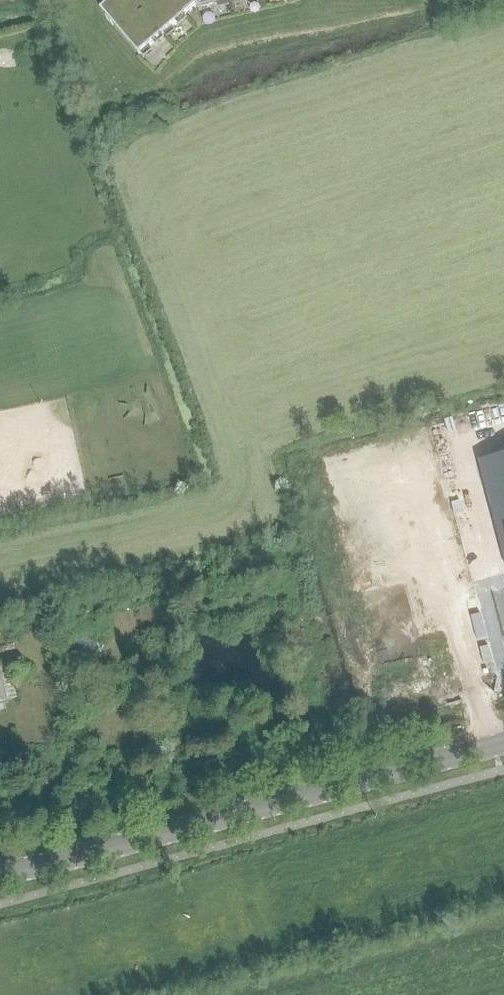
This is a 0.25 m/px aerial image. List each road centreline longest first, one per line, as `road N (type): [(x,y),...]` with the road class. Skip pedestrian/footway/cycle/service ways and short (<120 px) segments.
road 1 (tertiary): [(0,873),(503,744)]

